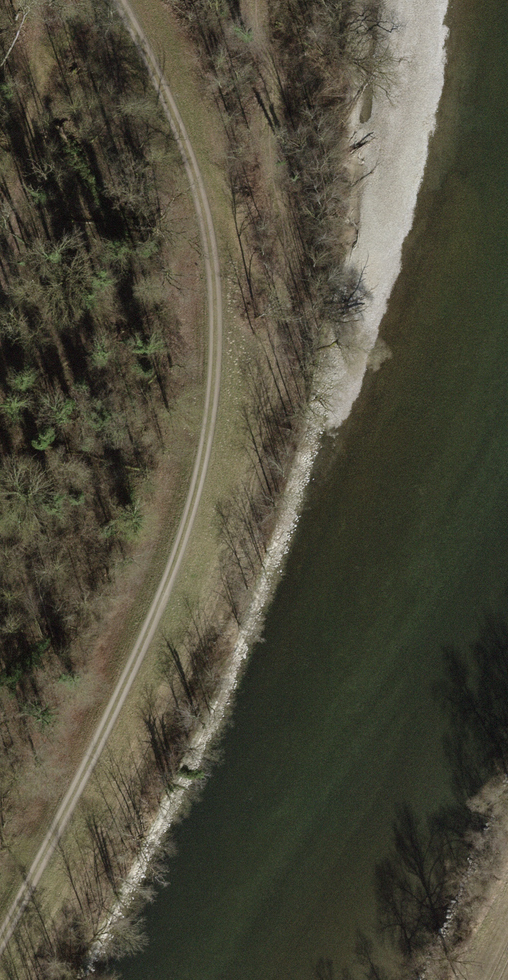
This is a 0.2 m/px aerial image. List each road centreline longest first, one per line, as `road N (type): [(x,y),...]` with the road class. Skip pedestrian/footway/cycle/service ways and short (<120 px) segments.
road 1 (track): [(120,0),(183,143),(208,237),(211,396),(191,525),(67,812),(0,942)]
road 2 (track): [(0,291),(37,86),(43,0)]

